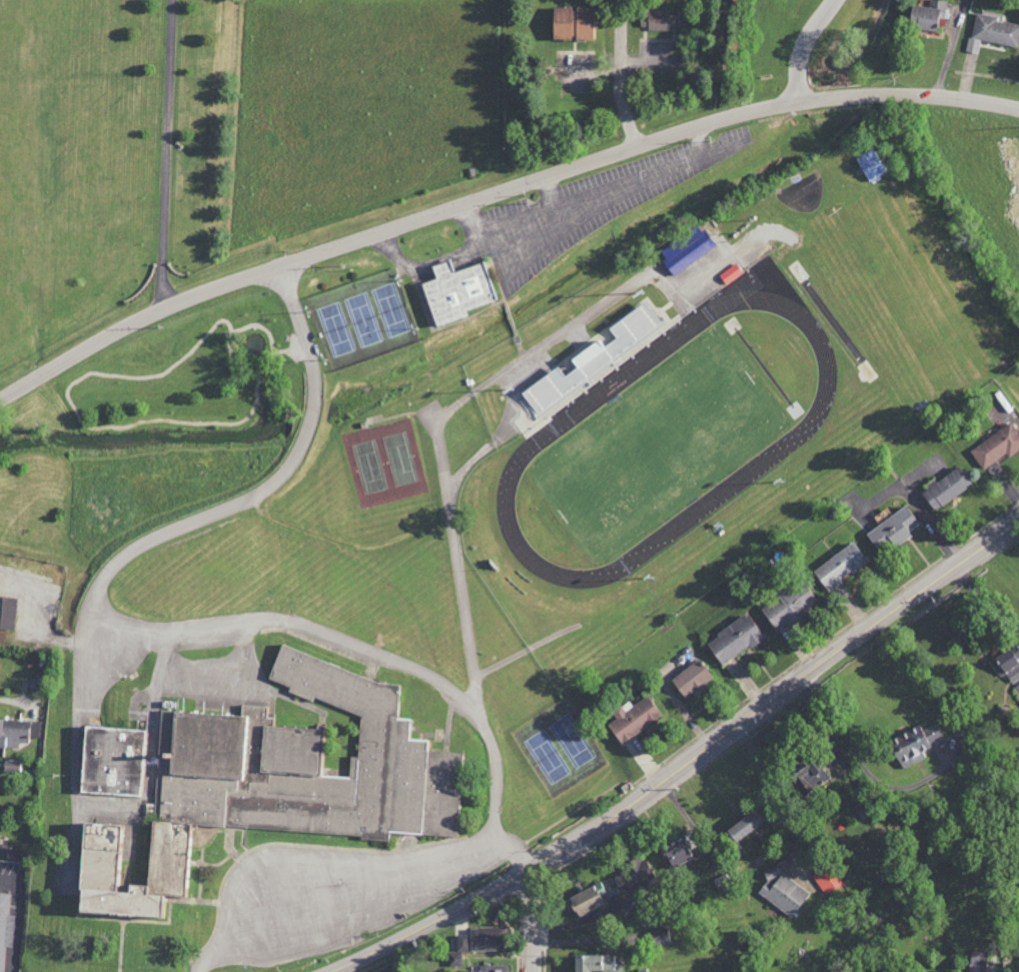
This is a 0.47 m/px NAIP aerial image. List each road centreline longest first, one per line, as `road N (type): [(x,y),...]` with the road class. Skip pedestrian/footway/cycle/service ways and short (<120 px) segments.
road 1 (residential): [(0,398),(199,291),(673,132),(870,93),(1018,106)]
road 2 (residential): [(279,263),(303,320),(316,383),(299,449),(265,487),(117,565),(101,605),(161,624),(297,620),(443,679),(489,731),(502,833),(527,869)]
road 3 (primary): [(1018,518),(594,827),(440,919),(331,971)]

